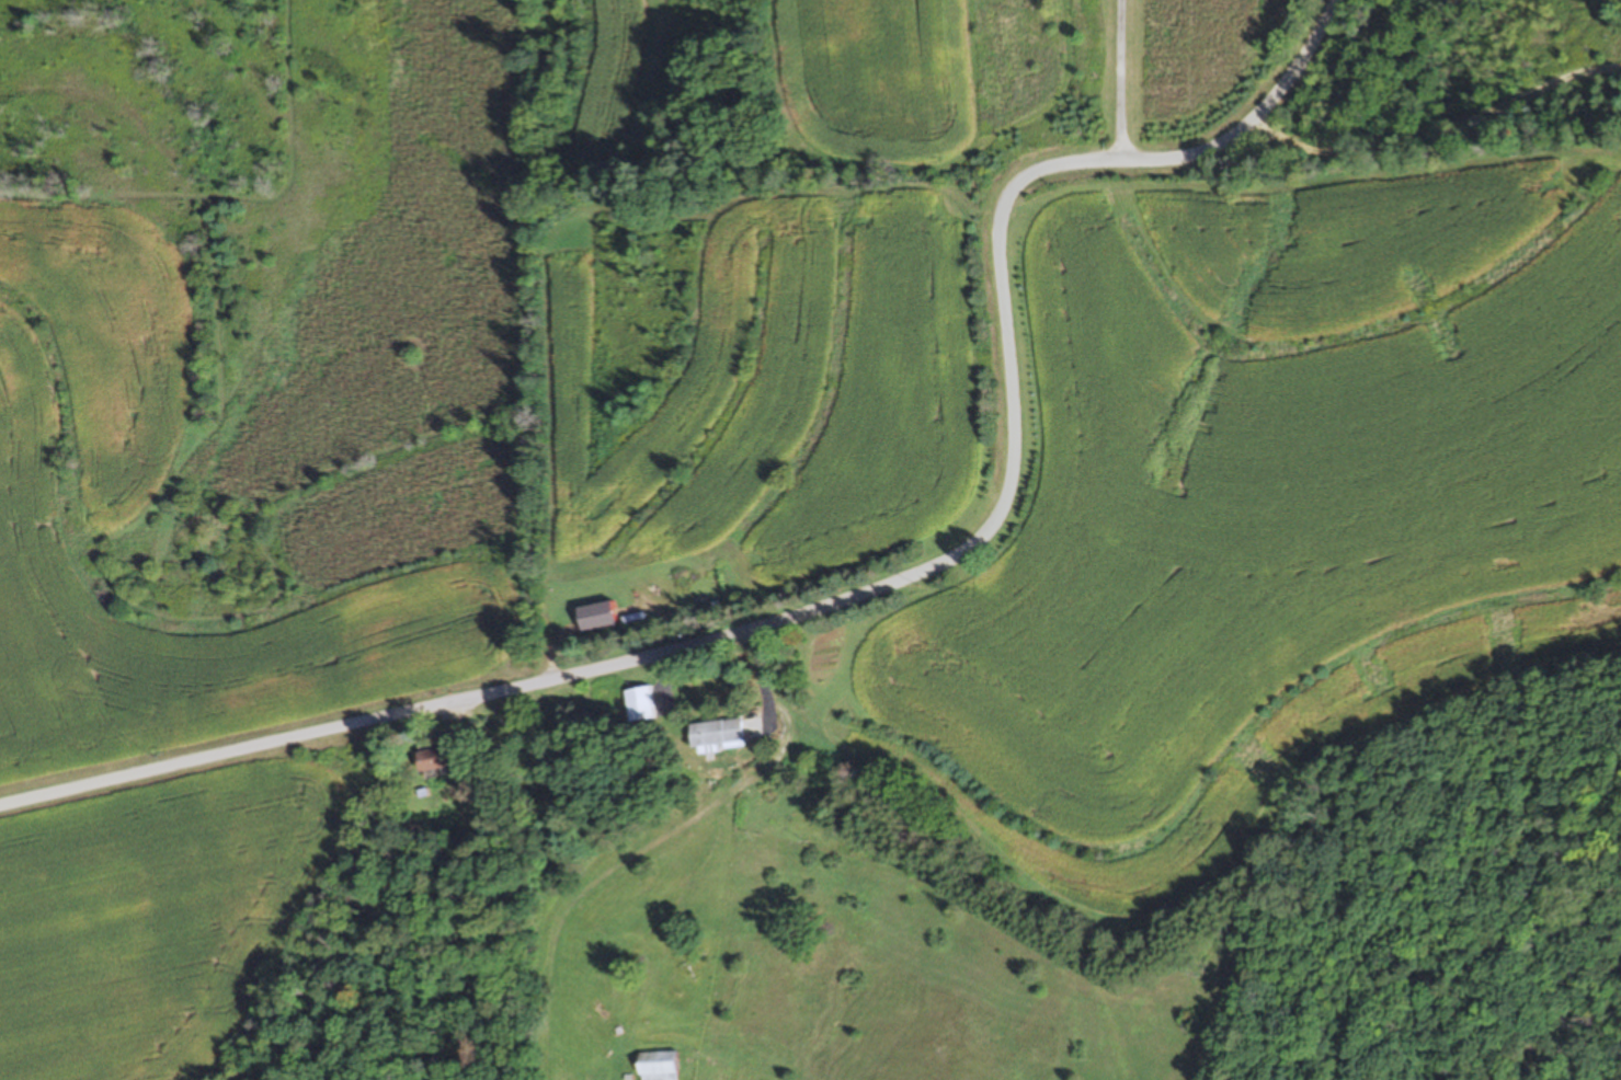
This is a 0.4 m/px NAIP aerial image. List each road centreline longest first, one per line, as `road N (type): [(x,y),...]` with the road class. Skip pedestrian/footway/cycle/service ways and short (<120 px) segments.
road 1 (residential): [(0,810),(705,645),(936,568),(973,548),(994,525),(1017,459),(998,239),(1012,192),(1049,166),(1195,156),(1234,136),(1257,120),(1306,58),(1339,0)]
road 2 (residential): [(1123,161),(1126,0)]

